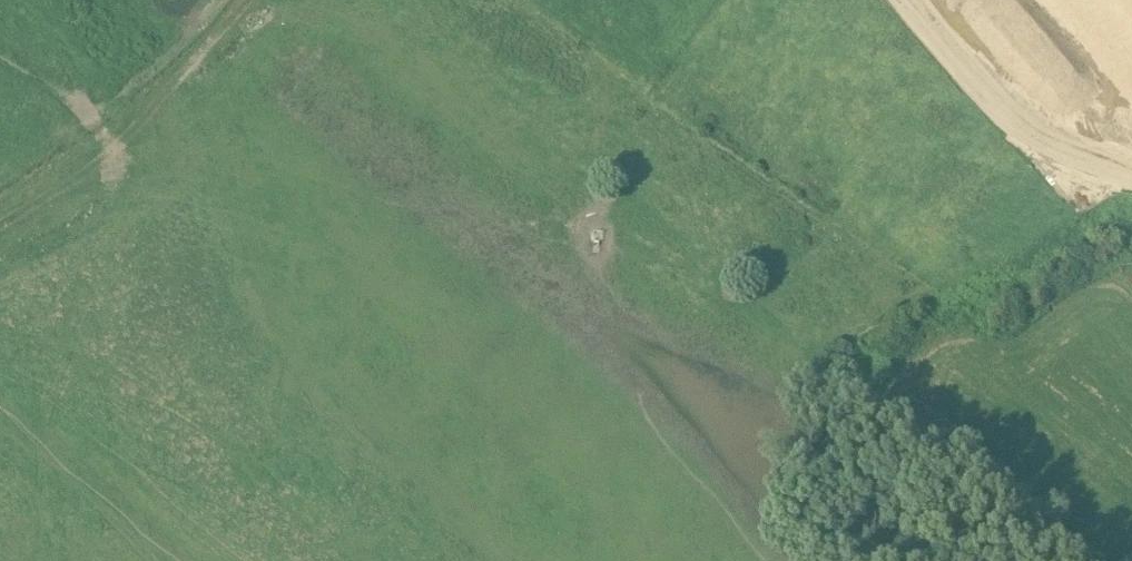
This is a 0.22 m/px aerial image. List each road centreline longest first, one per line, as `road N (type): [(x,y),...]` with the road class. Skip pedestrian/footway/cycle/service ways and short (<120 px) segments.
road 1 (track): [(1131,168),(980,0)]

